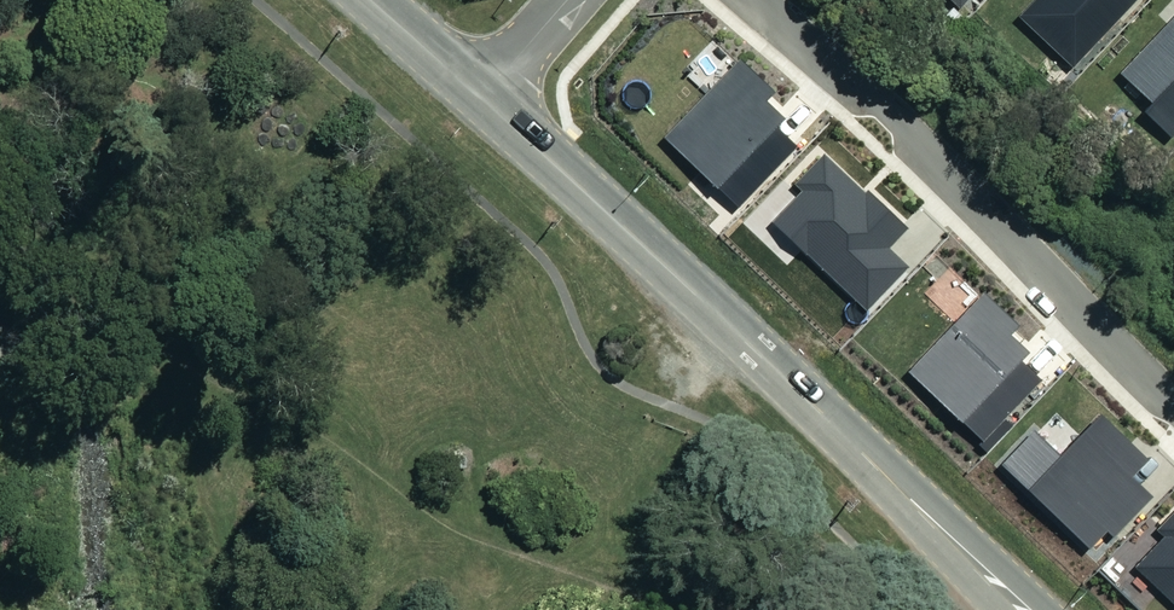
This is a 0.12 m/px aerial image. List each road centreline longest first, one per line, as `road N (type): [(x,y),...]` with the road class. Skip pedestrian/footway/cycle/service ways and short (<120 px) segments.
road 1 (tertiary): [(482,97),(1022,609)]
road 2 (residential): [(757,0),(955,176),(1173,409)]
road 3 (tertiary): [(370,0),(482,97)]
road 4 (residential): [(482,97),(565,0)]

